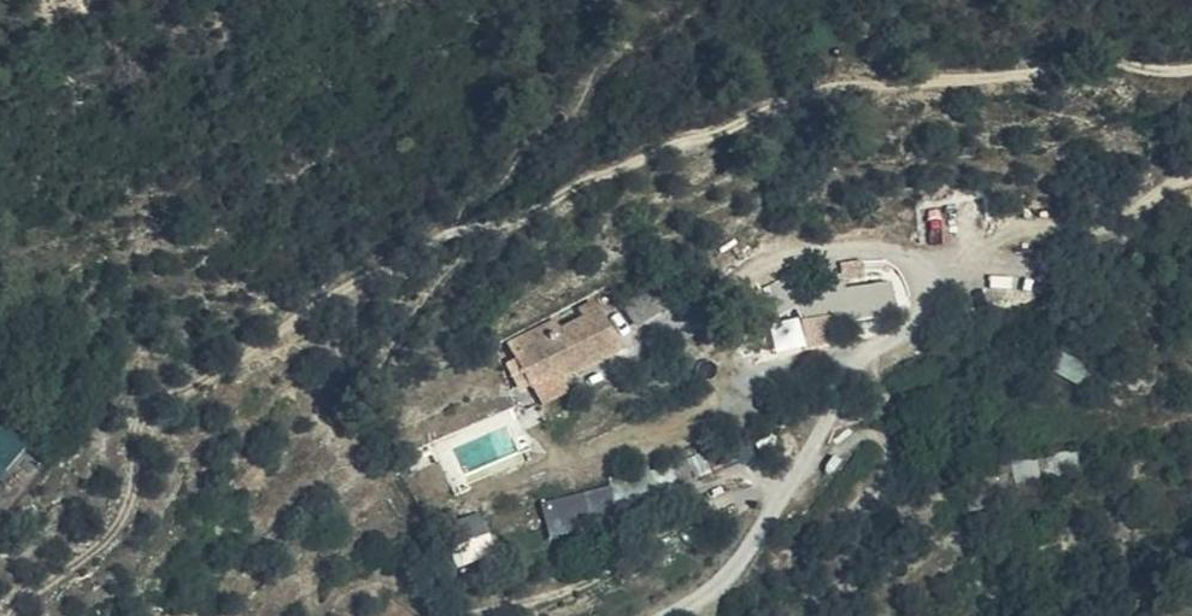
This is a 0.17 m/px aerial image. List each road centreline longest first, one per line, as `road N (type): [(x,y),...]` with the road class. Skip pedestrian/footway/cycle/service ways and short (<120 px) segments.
road 1 (track): [(639,615),(698,573),(822,400)]

